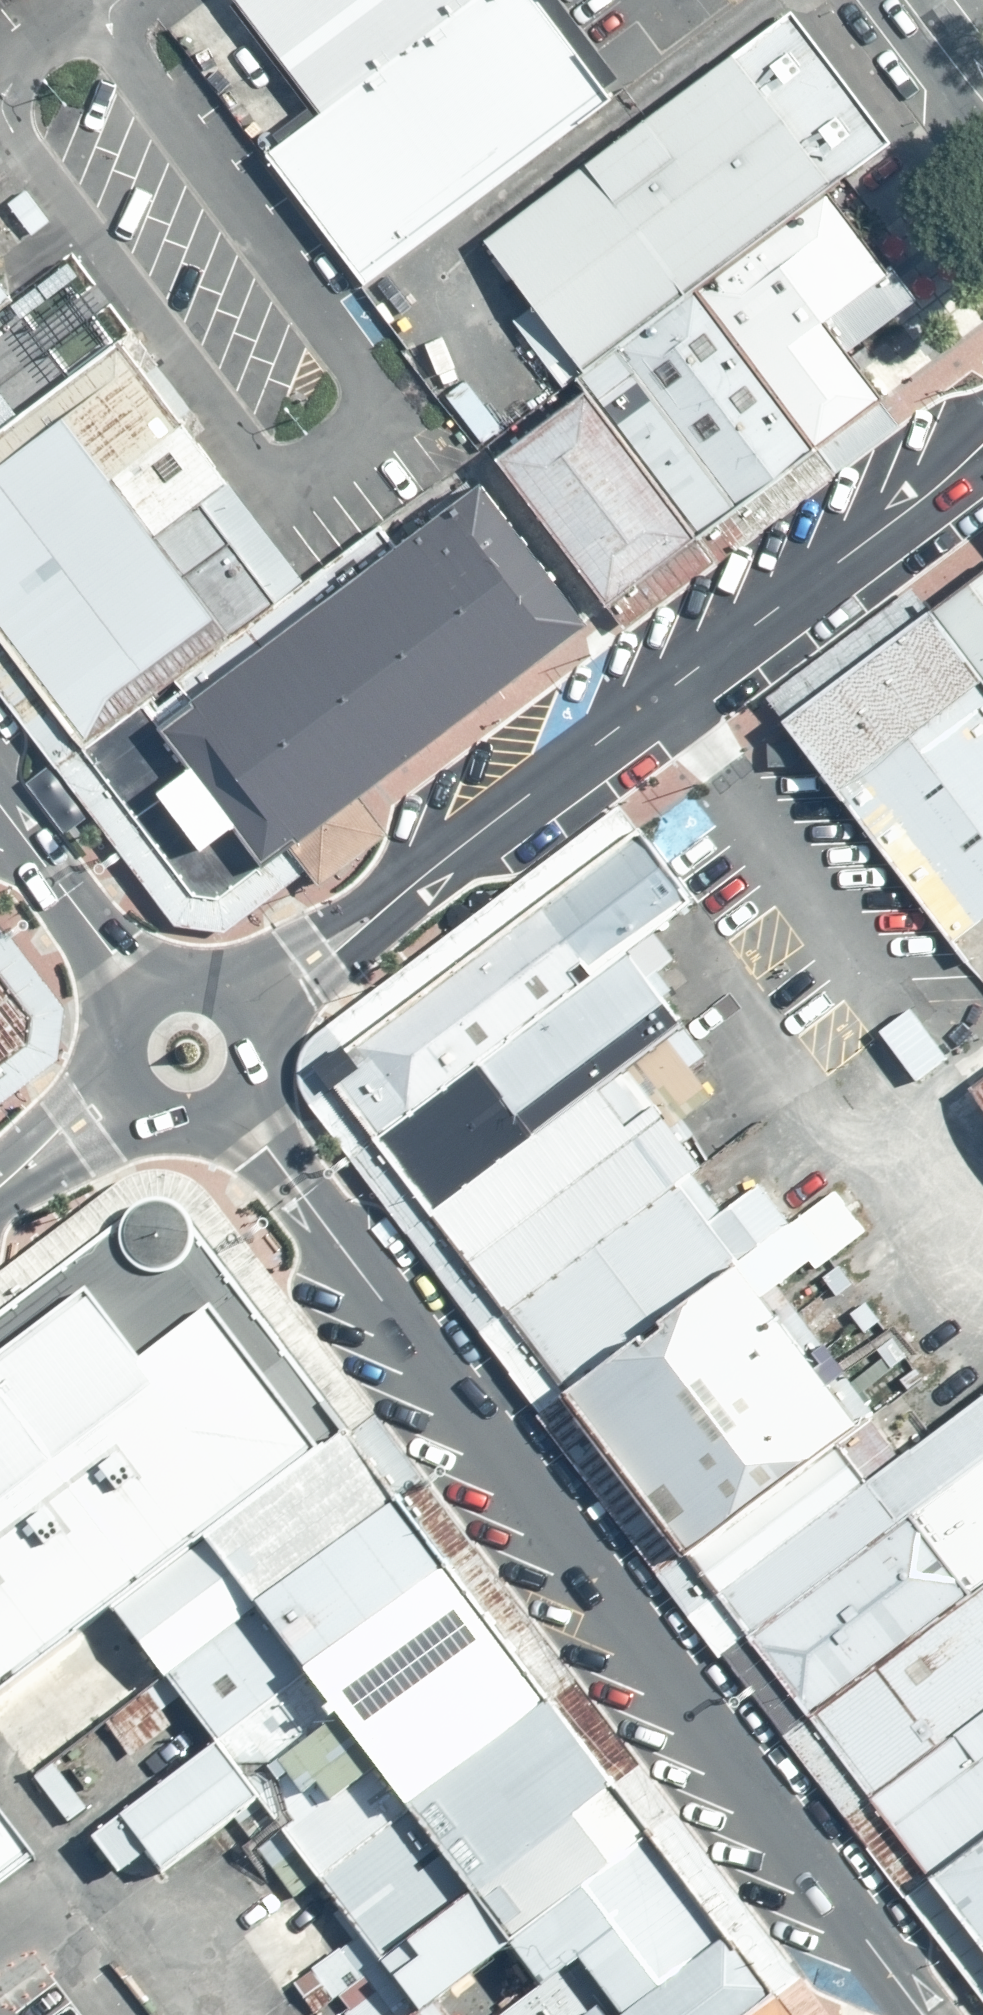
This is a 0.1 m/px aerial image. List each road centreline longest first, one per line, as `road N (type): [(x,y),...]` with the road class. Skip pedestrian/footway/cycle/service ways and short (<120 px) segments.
road 1 (tertiary): [(918,2014),(236,1117)]
road 2 (residential): [(982,450),(253,1010)]
road 3 (tertiary): [(143,991),(0,811)]
road 4 (residential): [(0,1190),(123,1099)]
road 5 (tertiary): [(898,0),(982,108)]
road 6 (tertiary): [(236,1117),(214,1129),(163,1129),(123,1099)]
road 7 (tertiary): [(143,991),(190,977),(236,993),(253,1010)]
road 8 (tertiary): [(123,1099),(112,1077),(114,1029),(143,991)]

